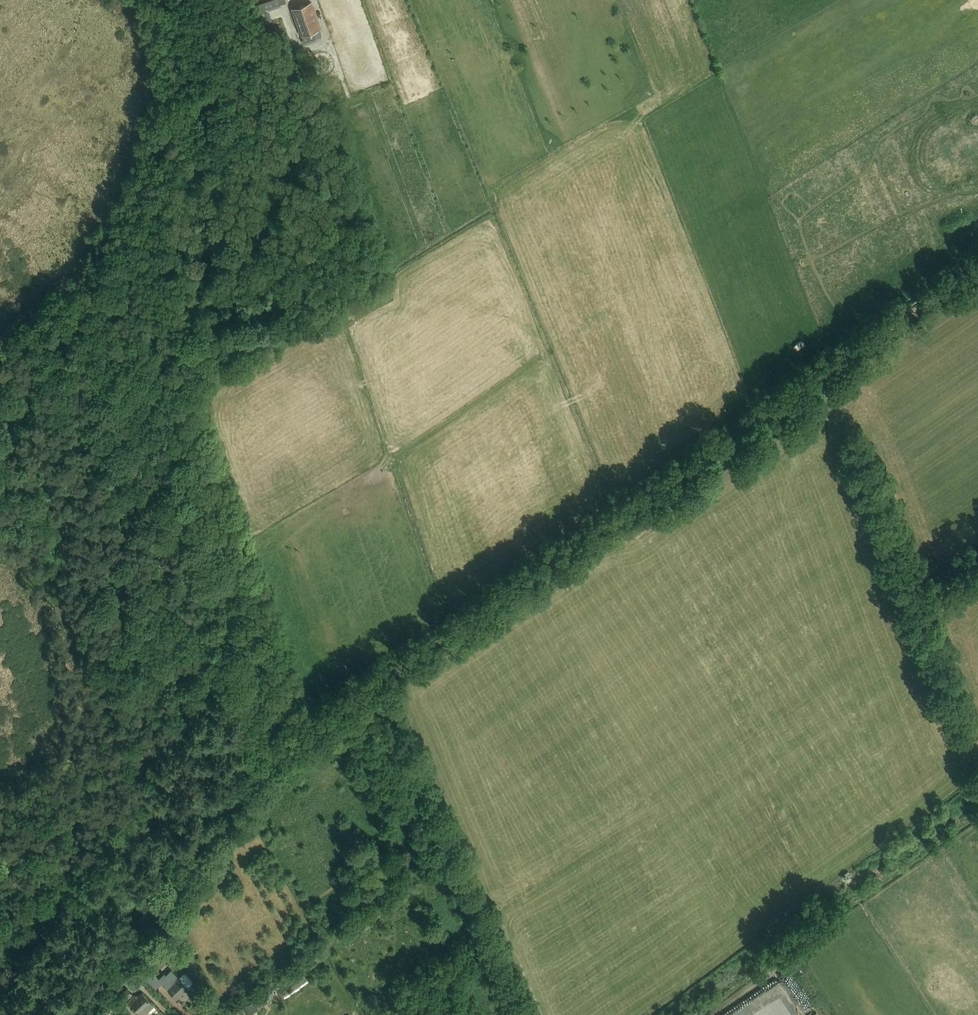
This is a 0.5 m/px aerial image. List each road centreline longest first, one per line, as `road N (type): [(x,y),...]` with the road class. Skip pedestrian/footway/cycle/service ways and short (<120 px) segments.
road 1 (track): [(85,1014),(272,758),(977,268)]
road 2 (track): [(0,344),(60,309),(135,189),(153,133),(164,0)]

